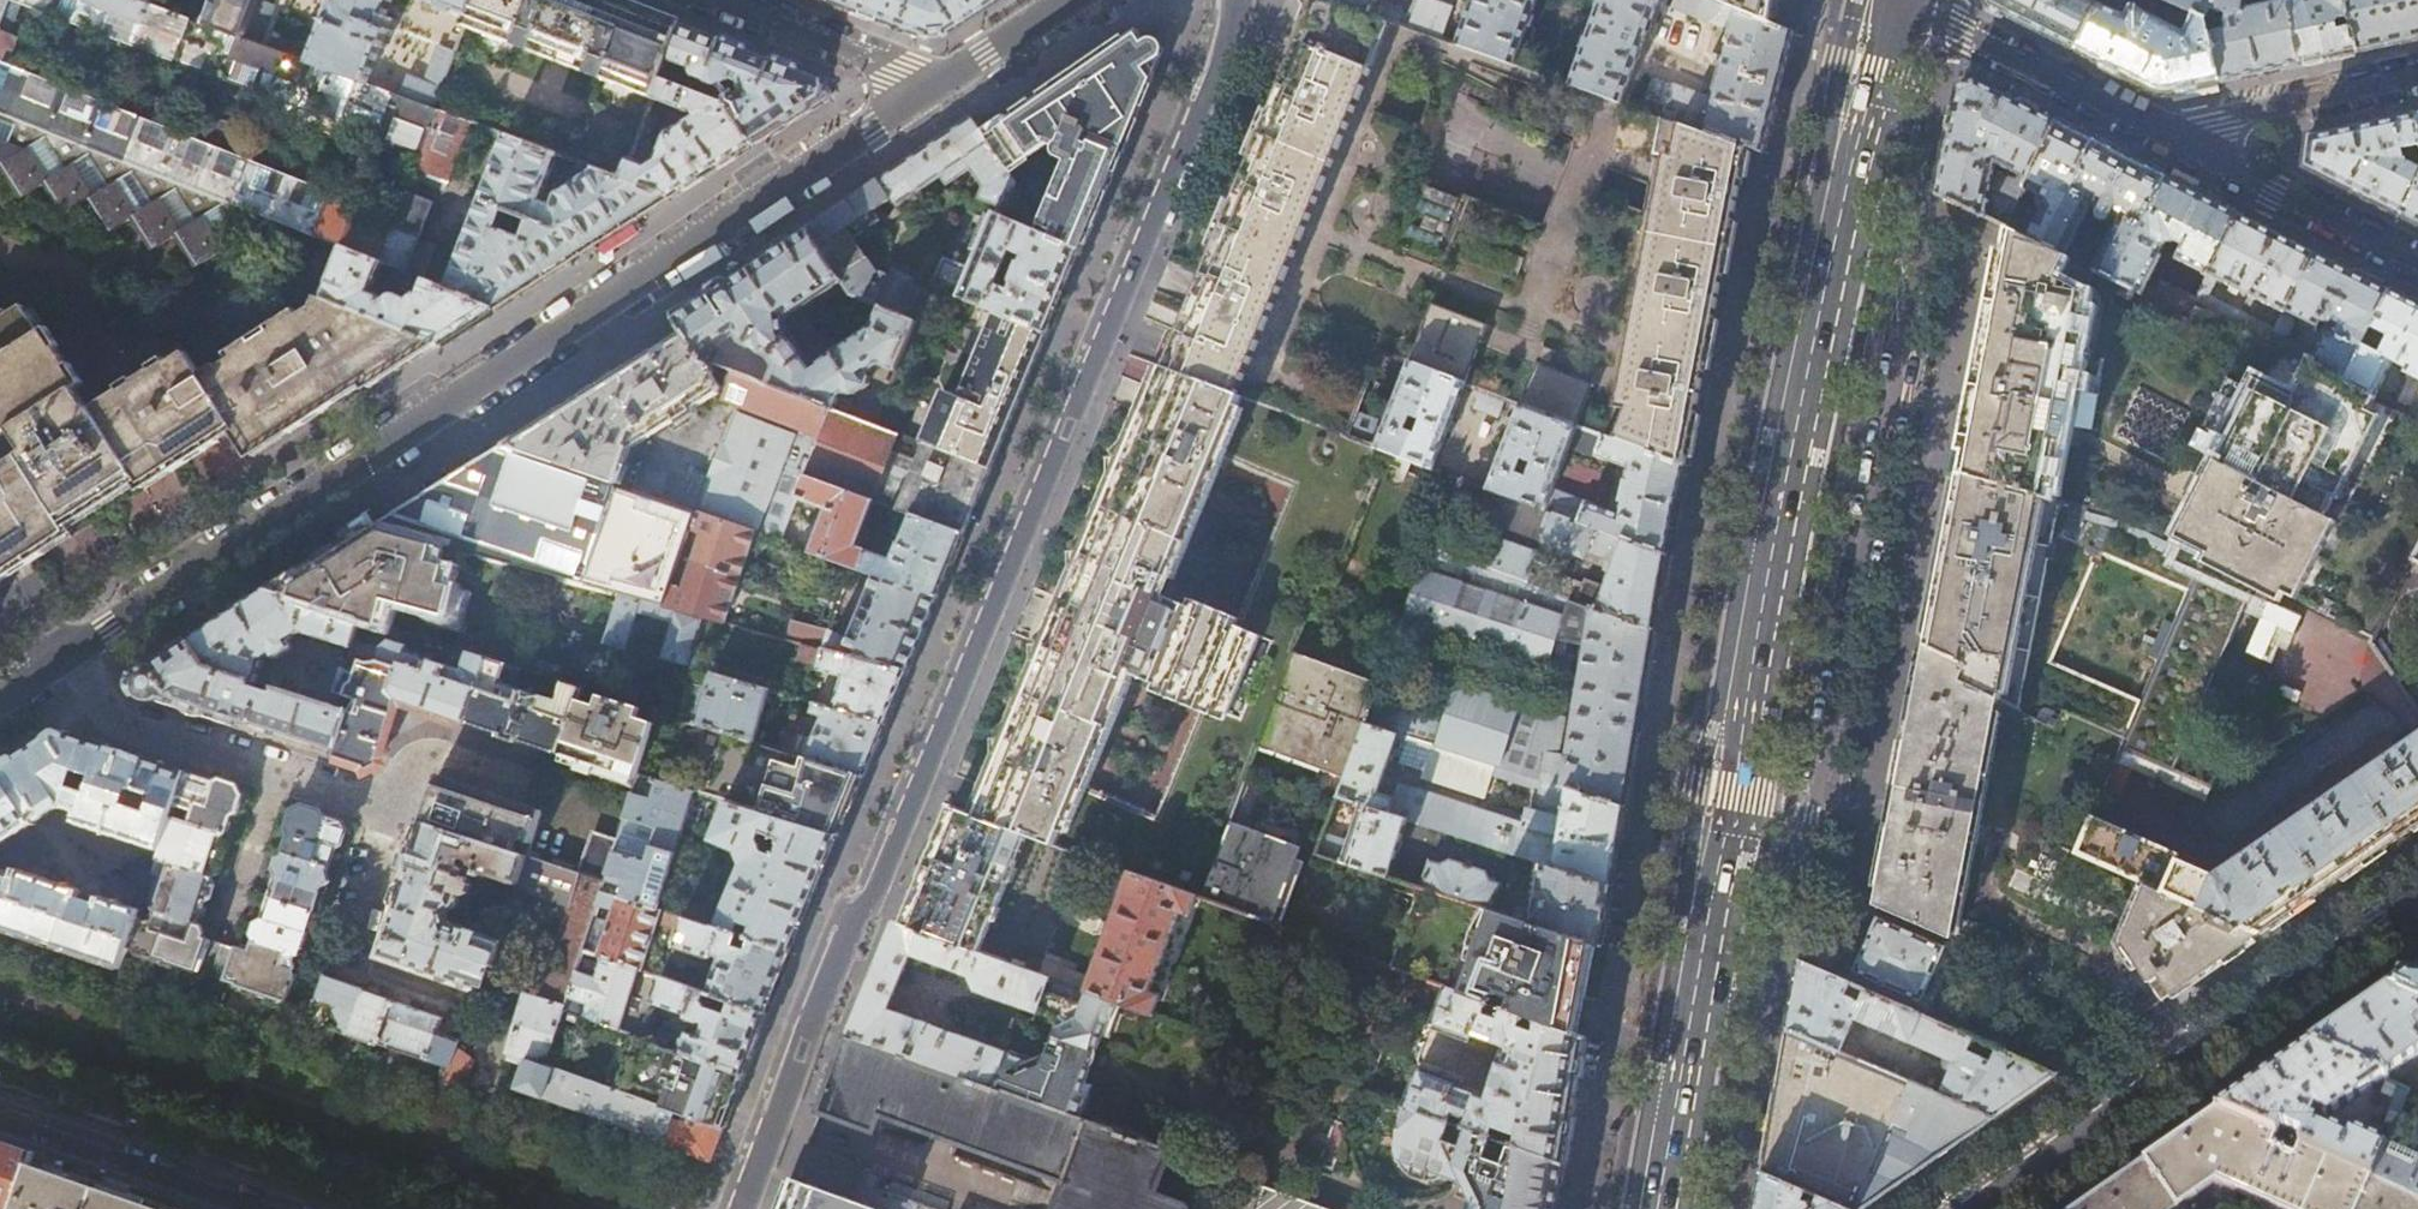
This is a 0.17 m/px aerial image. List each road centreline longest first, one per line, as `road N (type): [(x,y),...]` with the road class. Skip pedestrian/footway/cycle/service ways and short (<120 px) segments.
road 1 (residential): [(742,1208),(852,920),(877,894),(1227,44),(1237,0)]
road 2 (primary): [(1657,1208),(1781,510),(1887,0)]
road 3 (secondary): [(937,82),(69,650)]
road 4 (residential): [(69,650),(121,724),(394,810),(422,761),(447,753),(600,802)]
road 5 (residential): [(1969,1208),(2417,897)]
road 6 (residential): [(282,1208),(0,1113)]
road 7 (residential): [(2163,133),(1907,0)]
road 8 (residential): [(2417,263),(2163,133)]
road 9 (residential): [(2417,77),(2163,133)]
road 10 (residential): [(723,0),(937,82)]
road 11 (secondary): [(1067,0),(937,82)]

